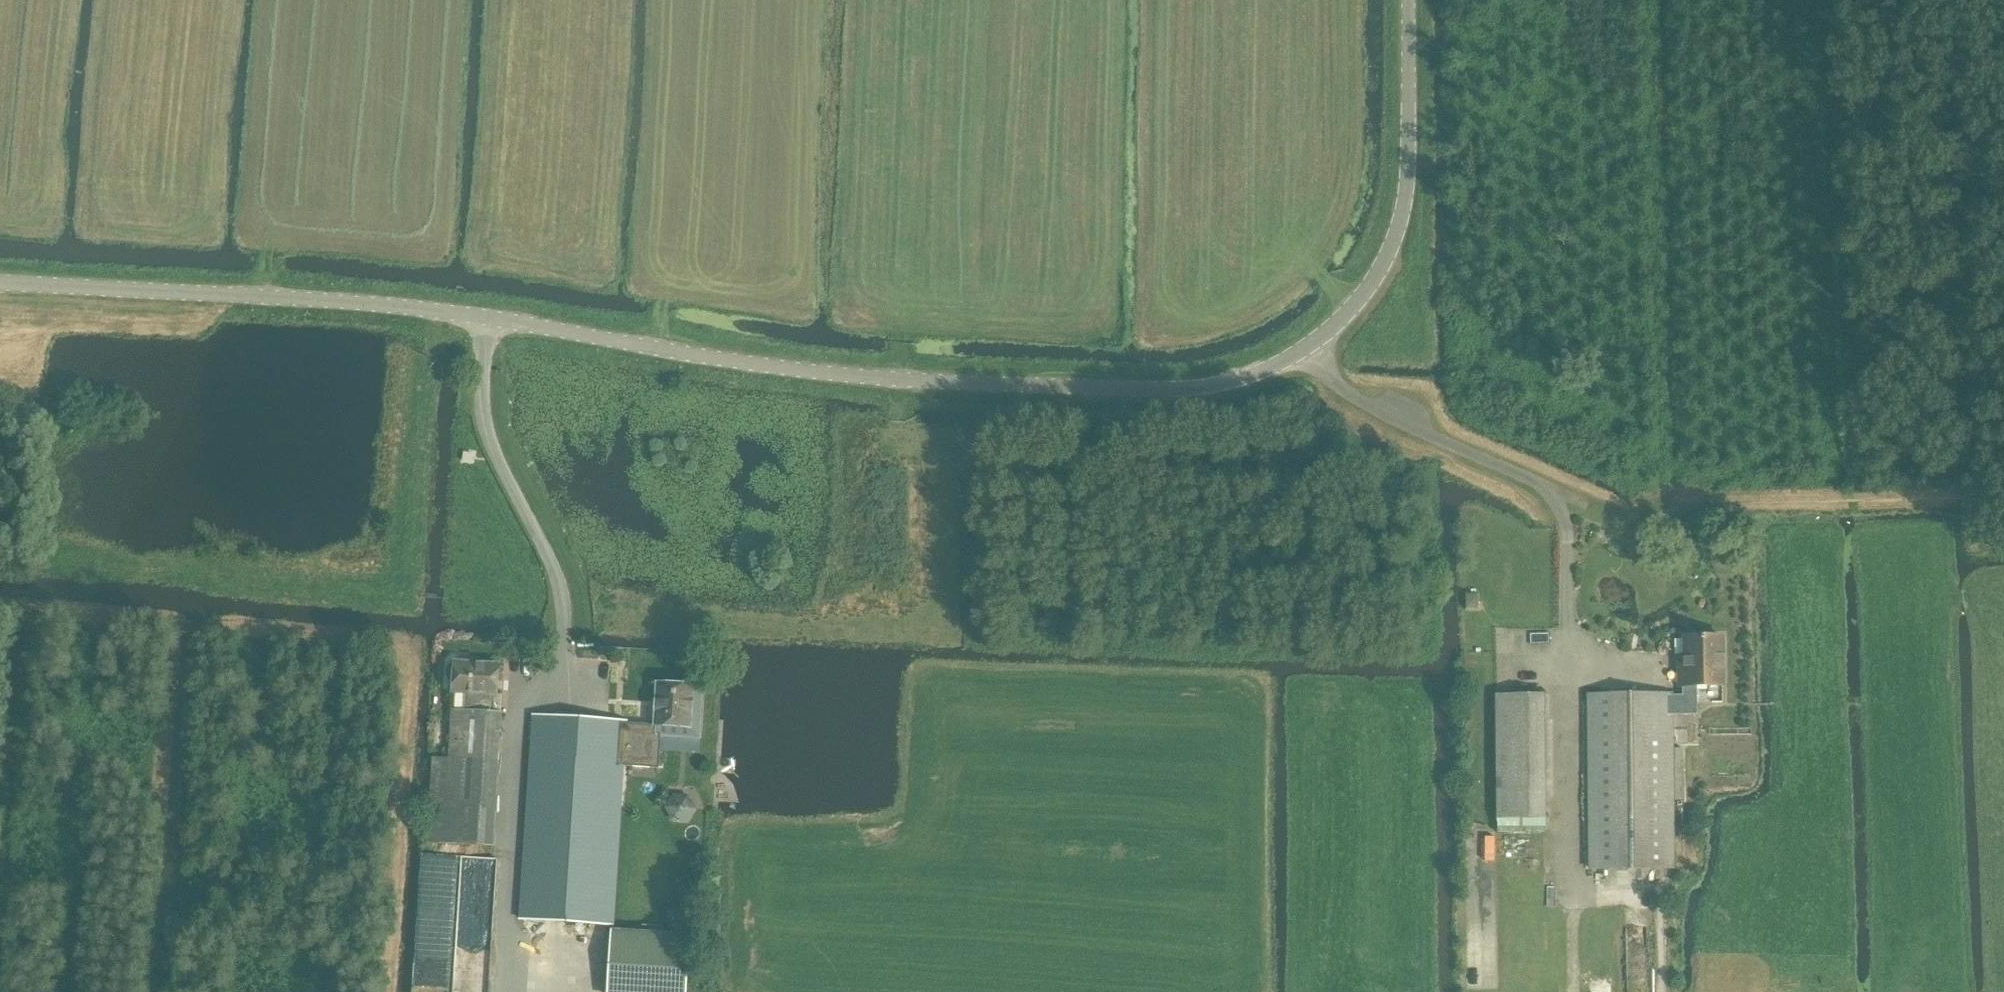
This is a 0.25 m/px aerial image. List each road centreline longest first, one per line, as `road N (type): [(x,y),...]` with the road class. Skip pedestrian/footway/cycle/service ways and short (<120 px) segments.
road 1 (unclassified): [(1308,348),(1214,386),(1049,387),(784,369),(350,302),(0,282)]
road 2 (unclassified): [(1409,0),(1410,151),(1398,230),(1363,296),(1308,348)]
road 3 (track): [(1569,620),(1574,991)]
road 4 (unclassified): [(1560,509),(1530,481),(1366,404),(1340,387),(1308,348)]

